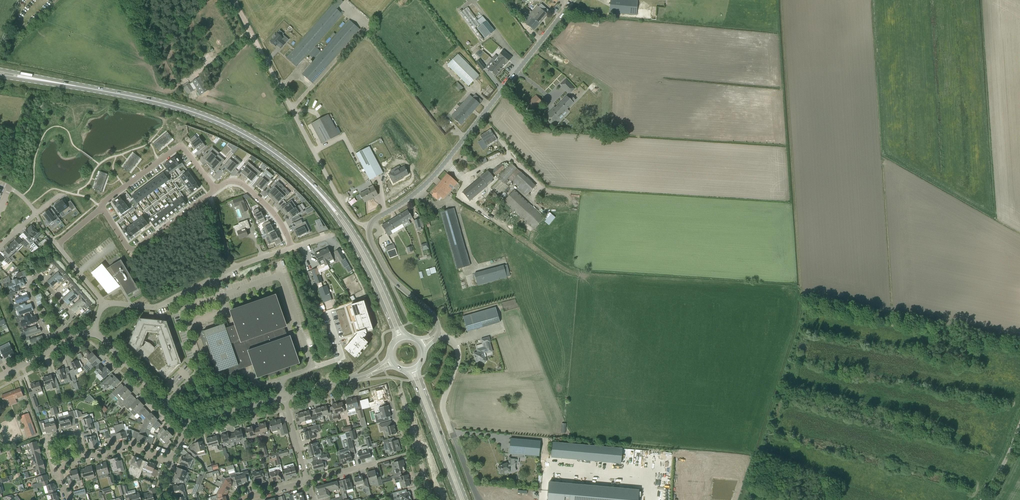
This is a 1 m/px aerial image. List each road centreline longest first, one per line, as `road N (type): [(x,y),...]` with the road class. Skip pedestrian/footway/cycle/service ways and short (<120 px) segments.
road 1 (unclassified): [(437,335),(434,316),(392,278),(368,227),(435,172),(573,0)]
road 2 (primary): [(322,196),(273,153),(223,124),(34,79)]
road 3 (track): [(368,227),(342,205),(234,0)]
road 4 (primary): [(408,336),(366,251),(322,196)]
road 5 (primary): [(322,196),(370,274),(396,340)]
road 6 (residential): [(101,208),(181,146),(215,189)]
road 7 (residential): [(101,208),(131,251),(210,194)]
road 8 (primary): [(467,499),(419,367)]
road 9 (residential): [(104,303),(153,308),(233,269)]
road 10 (primary): [(407,371),(459,499)]
road 11 (residential): [(63,327),(71,313),(38,276),(30,279),(52,336)]
road 12 (residential): [(104,303),(57,245),(101,208)]

